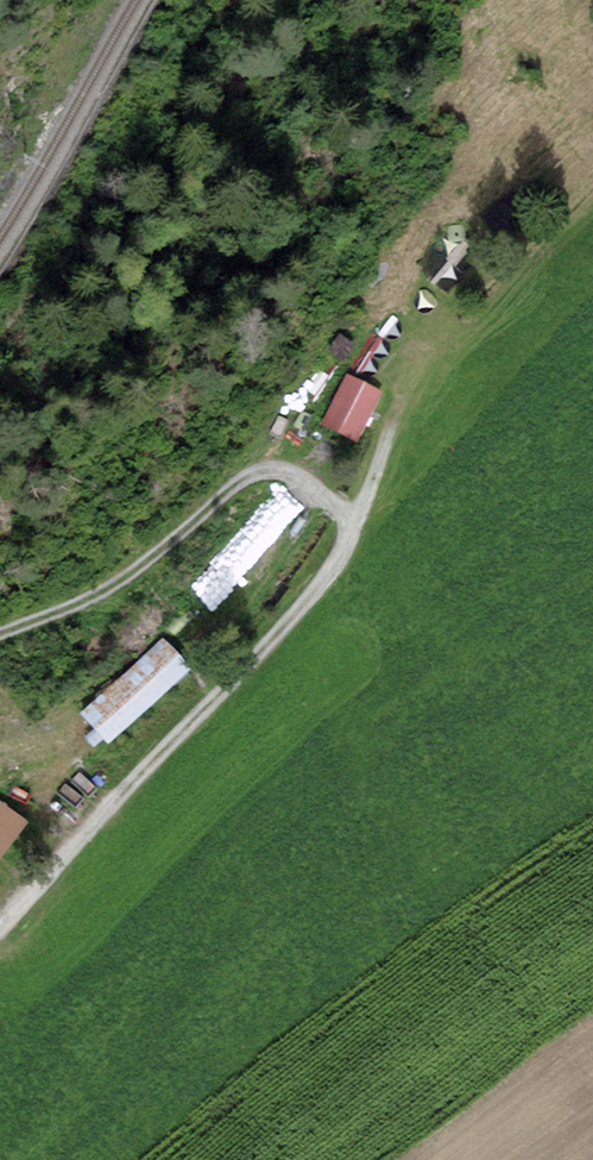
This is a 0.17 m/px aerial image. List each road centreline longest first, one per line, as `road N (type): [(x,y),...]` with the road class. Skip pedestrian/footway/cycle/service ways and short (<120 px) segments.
road 1 (track): [(0,942),(271,650),(349,541)]
road 2 (track): [(349,541),(315,507),(275,491),(253,493),(112,605),(0,648)]
road 3 (track): [(349,541),(398,421),(437,353)]

